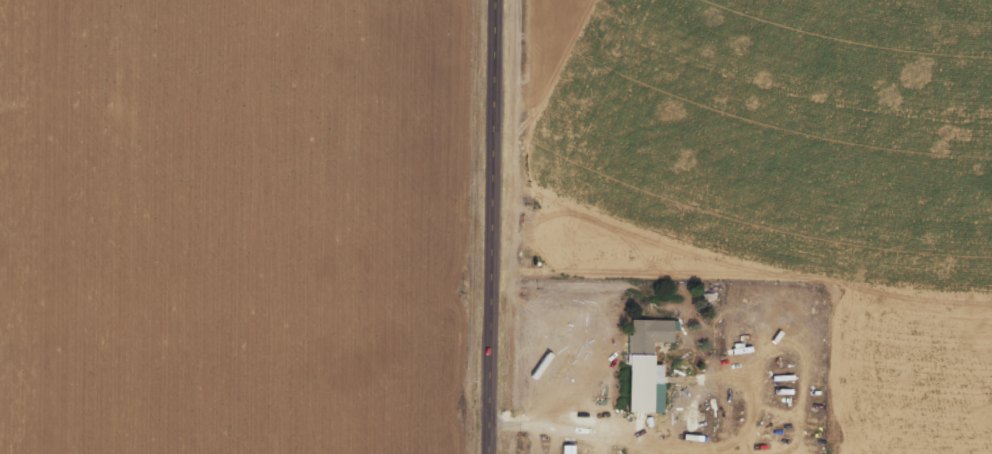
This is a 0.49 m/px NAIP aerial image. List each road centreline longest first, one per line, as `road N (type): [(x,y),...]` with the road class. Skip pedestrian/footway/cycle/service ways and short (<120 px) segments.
road 1 (secondary): [(492,453),(498,0)]

